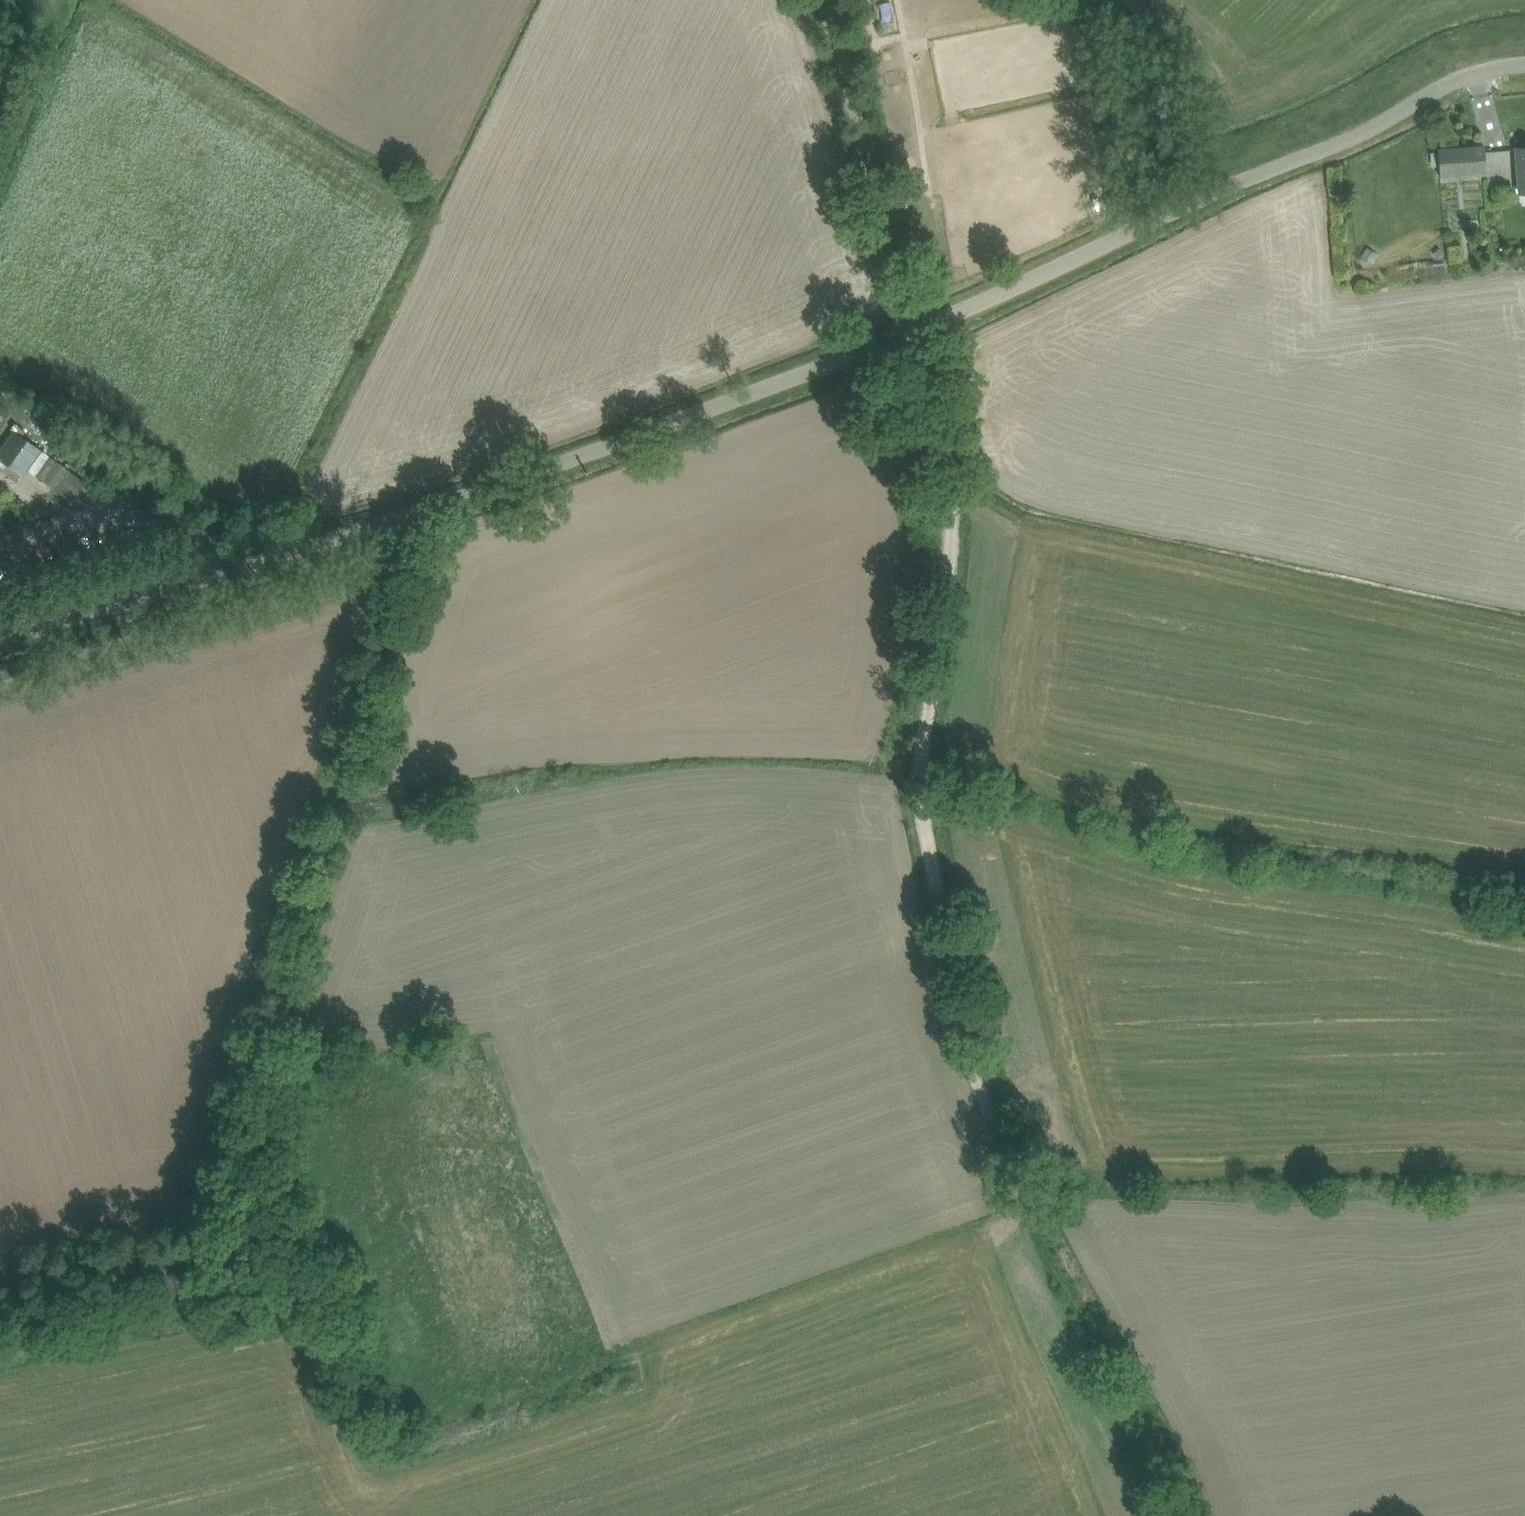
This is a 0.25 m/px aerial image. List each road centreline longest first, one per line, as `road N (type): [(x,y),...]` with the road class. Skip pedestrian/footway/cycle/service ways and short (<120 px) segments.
road 1 (unclassified): [(0,641),(419,511),(915,325),(1199,192),(1377,120),(1455,75),(1524,62)]
road 2 (track): [(915,325),(956,492),(922,720),(924,788),(957,990),(1054,1248),(1158,1425),(1196,1515)]
road 3 (track): [(0,1290),(171,1252),(199,1234),(354,698),(419,511)]
road 4 (track): [(238,568),(125,522),(0,556)]

